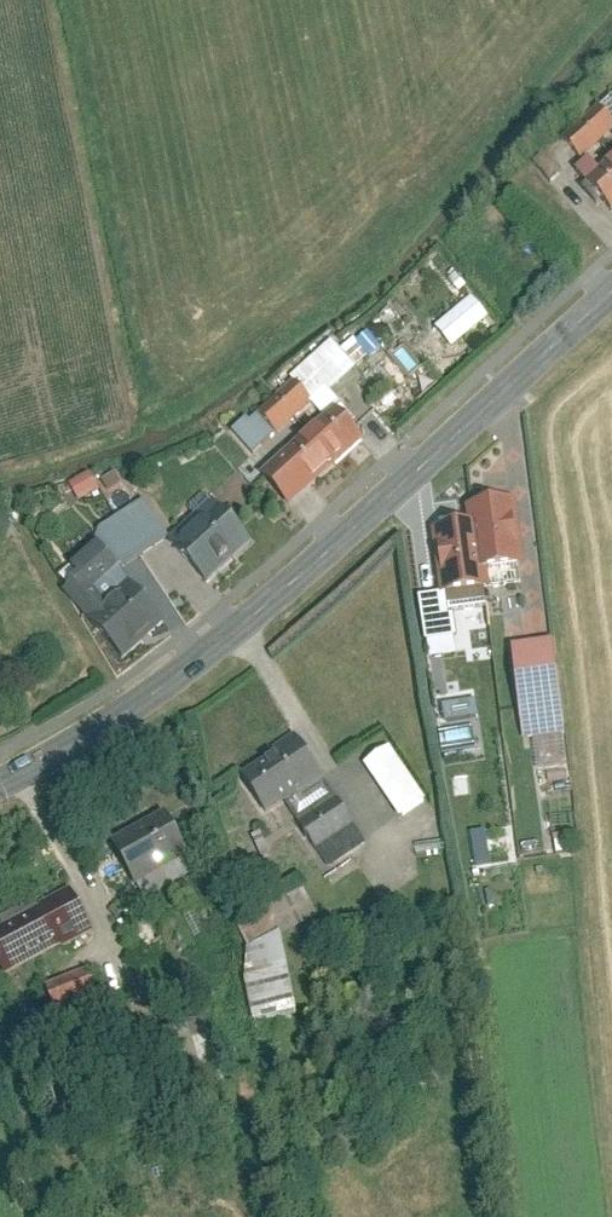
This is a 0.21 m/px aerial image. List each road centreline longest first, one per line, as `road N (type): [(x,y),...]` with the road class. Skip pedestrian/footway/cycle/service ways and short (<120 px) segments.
road 1 (residential): [(0,780),(160,683),(276,595),(611,288)]

